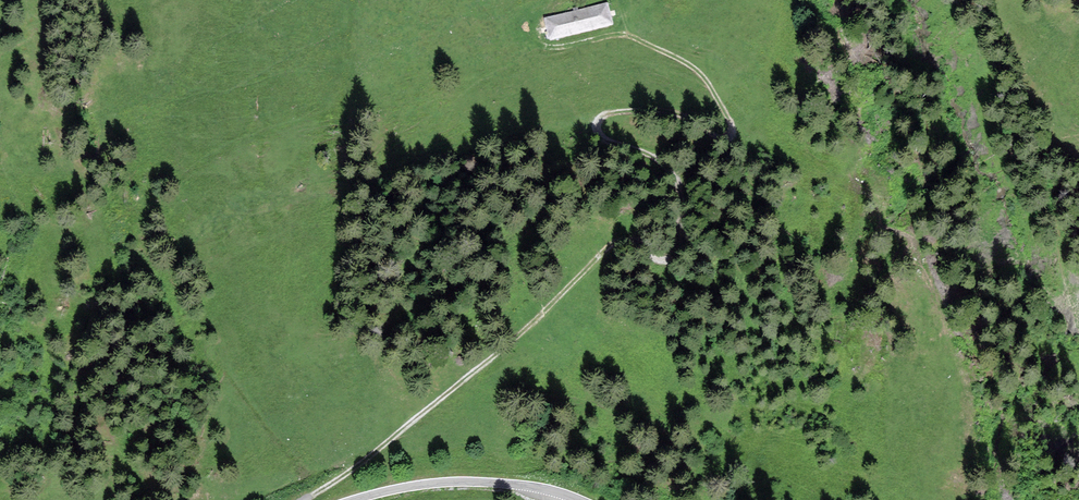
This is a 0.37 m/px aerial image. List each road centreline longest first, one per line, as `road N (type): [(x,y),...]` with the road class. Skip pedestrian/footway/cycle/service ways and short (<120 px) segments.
road 1 (track): [(305,499),(495,355),(642,219),(691,201),(661,161),(604,139),(597,130),(602,118),(668,111),(710,137),(731,136),(705,79),(687,63),(625,35),(552,47),(538,35)]
road 2 (unclassified): [(579,499),(459,482),(355,499)]

